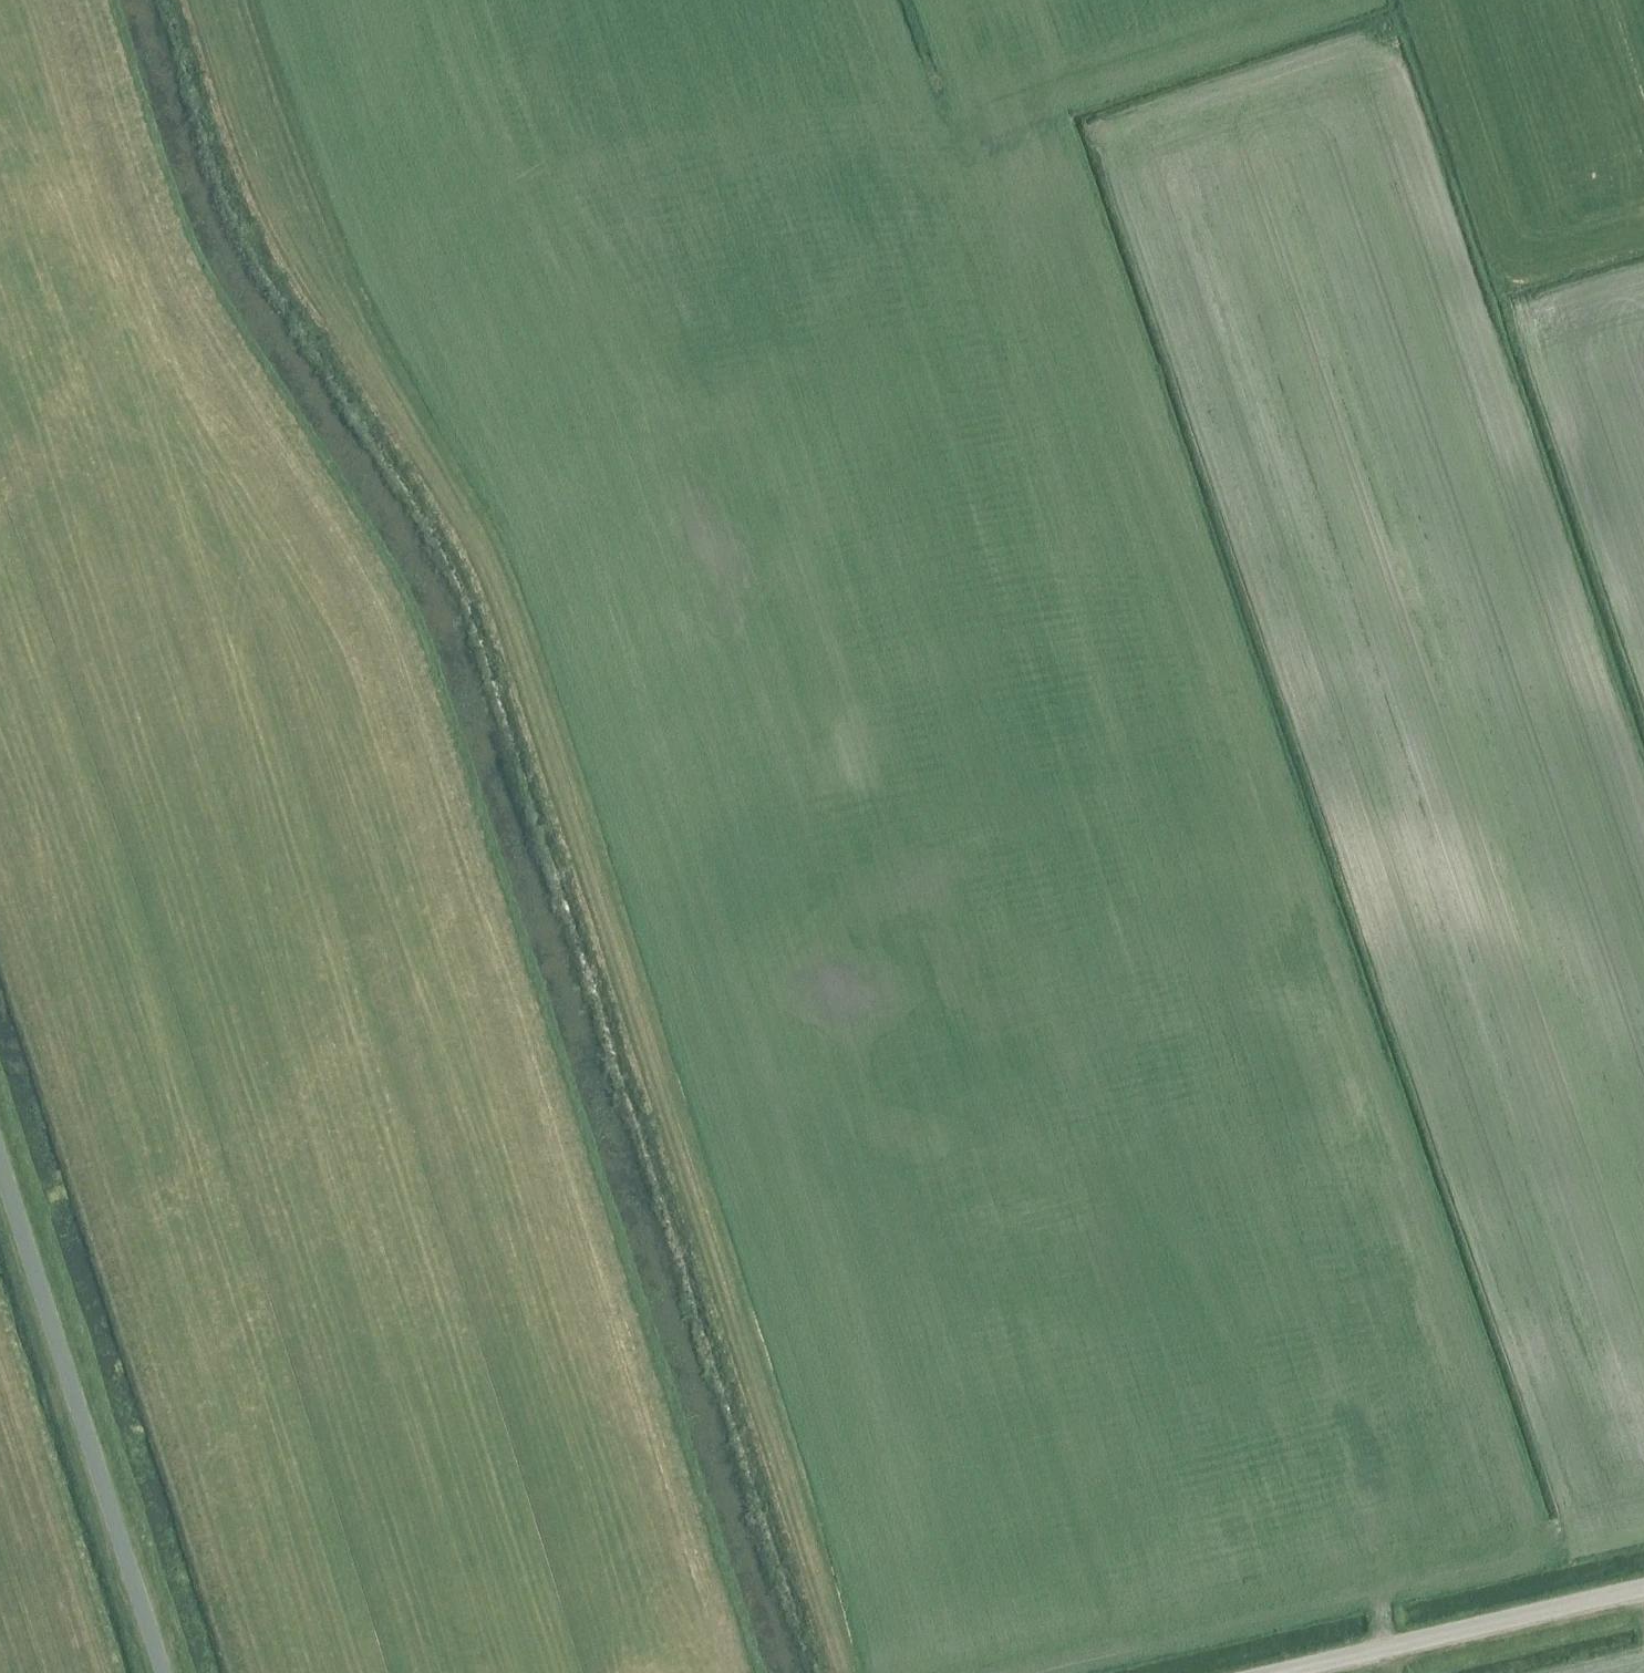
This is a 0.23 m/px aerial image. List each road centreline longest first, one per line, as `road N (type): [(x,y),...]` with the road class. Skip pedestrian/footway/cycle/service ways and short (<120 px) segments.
road 1 (unclassified): [(163,1672),(0,1162)]
road 2 (tertiary): [(1274,1672),(1643,1586)]

